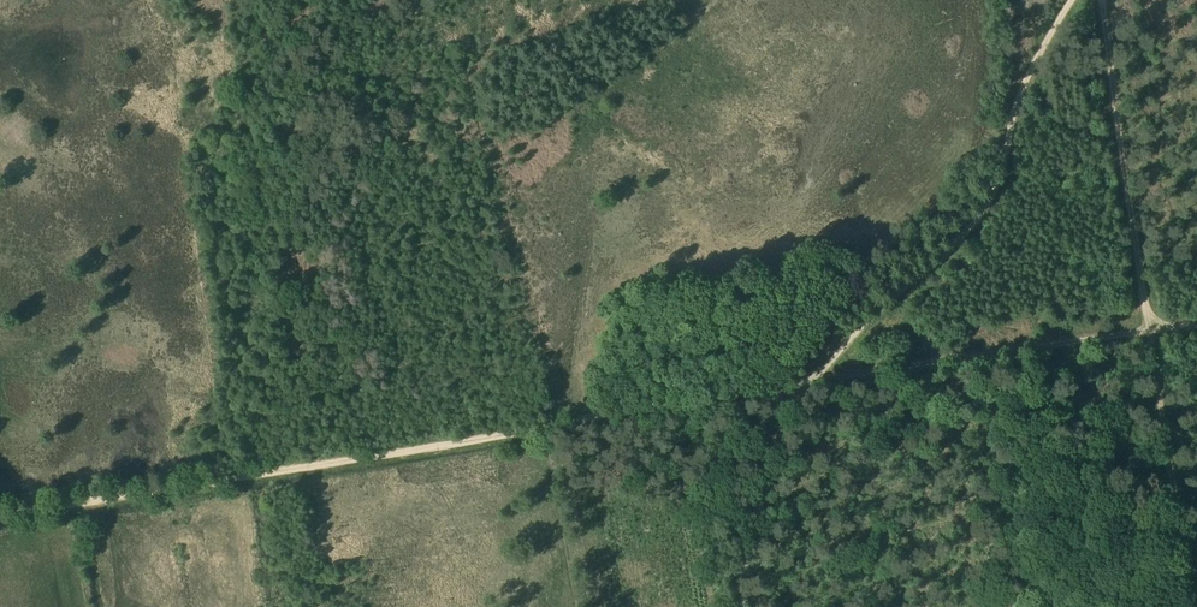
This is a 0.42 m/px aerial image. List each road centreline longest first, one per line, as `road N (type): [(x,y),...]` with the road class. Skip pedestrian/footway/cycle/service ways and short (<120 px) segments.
road 1 (track): [(541,426),(0,514)]
road 2 (track): [(1071,0),(1036,52),(994,194),(948,250),(807,384)]
road 3 (track): [(807,384),(1148,331)]
road 4 (track): [(1104,0),(1148,331)]
road 5 (track): [(1148,331),(1188,606)]
road 6 (track): [(807,384),(541,426)]
road 7 (track): [(807,384),(769,443),(742,539),(747,606)]
road 8 (track): [(541,426),(578,606)]

